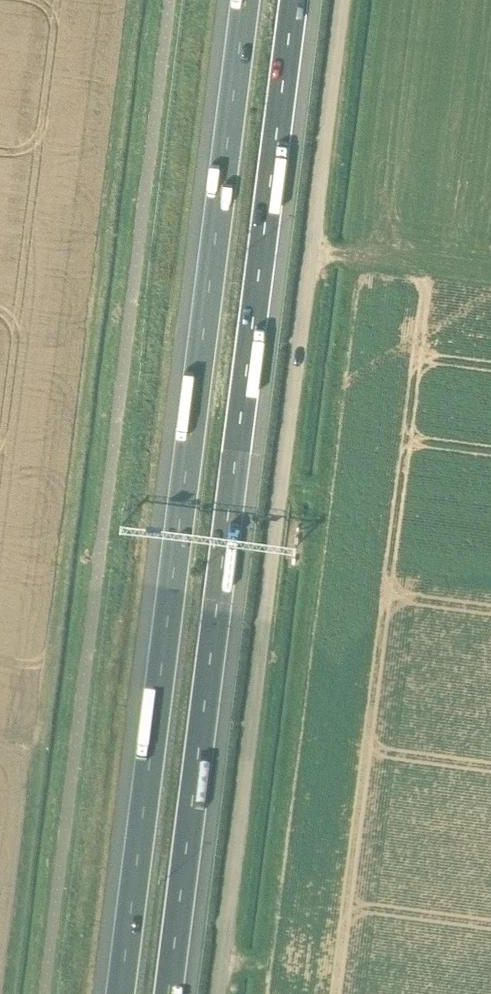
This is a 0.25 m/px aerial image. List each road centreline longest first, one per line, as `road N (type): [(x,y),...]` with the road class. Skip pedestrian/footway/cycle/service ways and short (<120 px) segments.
road 1 (motorway): [(170,993),(296,0)]
road 2 (unclassified): [(219,993),(345,0)]
road 3 (motorway): [(250,0),(126,993)]

